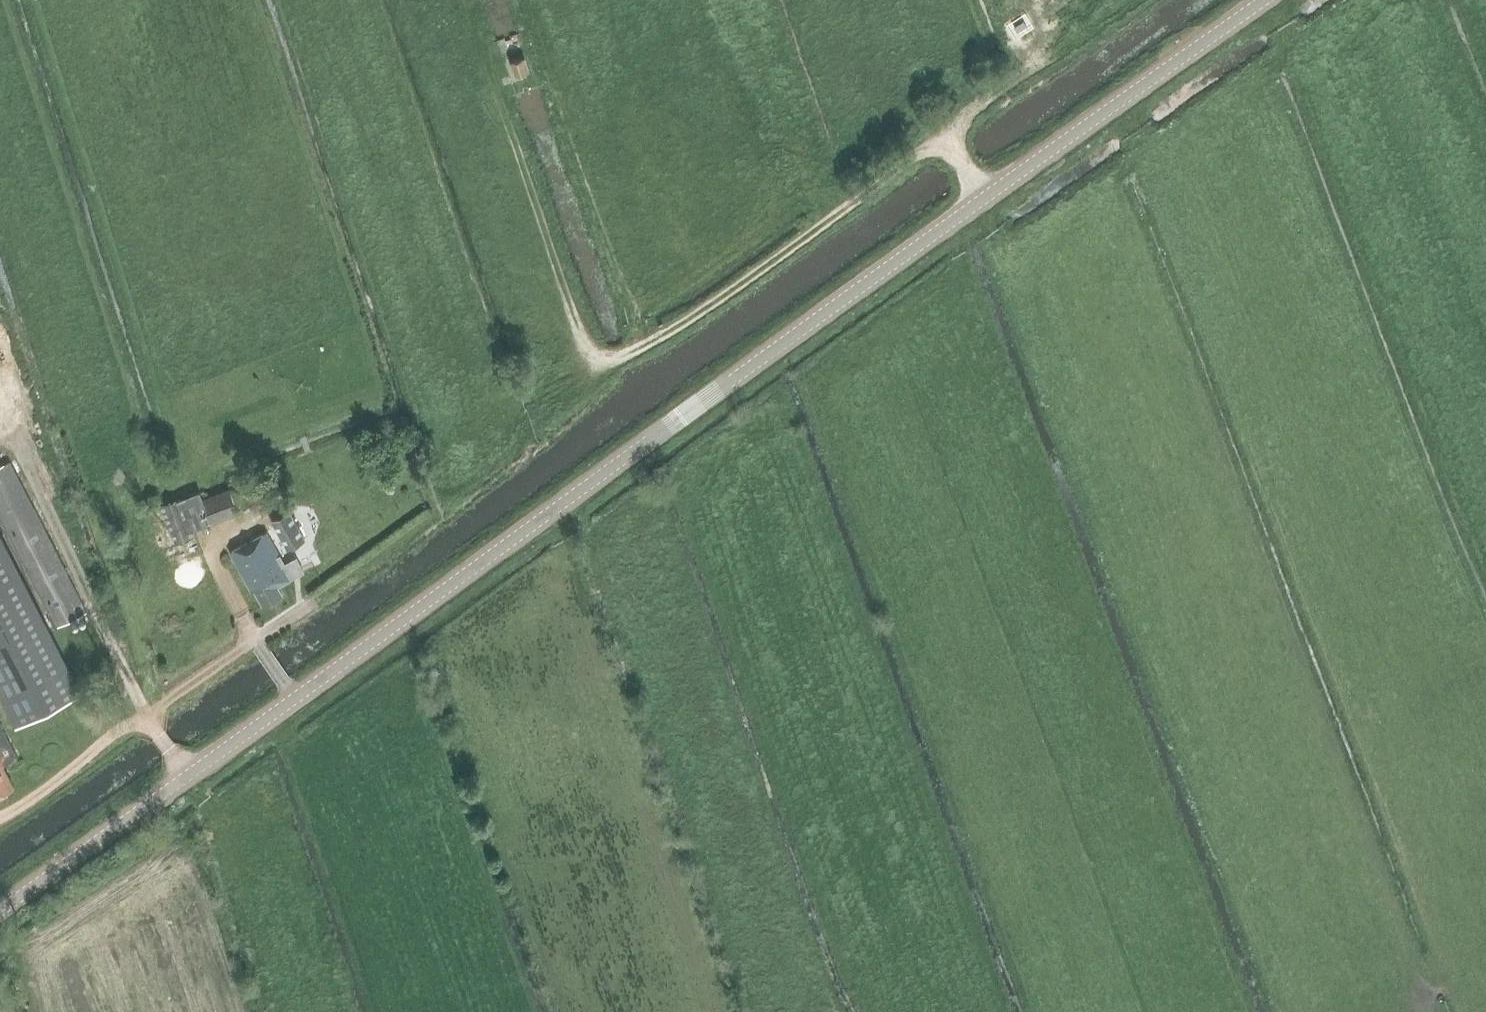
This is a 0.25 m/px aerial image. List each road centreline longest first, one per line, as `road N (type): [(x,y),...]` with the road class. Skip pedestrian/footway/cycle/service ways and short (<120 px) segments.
road 1 (tertiary): [(0,916),(985,197),(1269,0)]
road 2 (track): [(985,197),(950,144),(934,145),(631,371),(605,375),(594,367),(494,74)]
road 3 (track): [(0,820),(314,602)]

